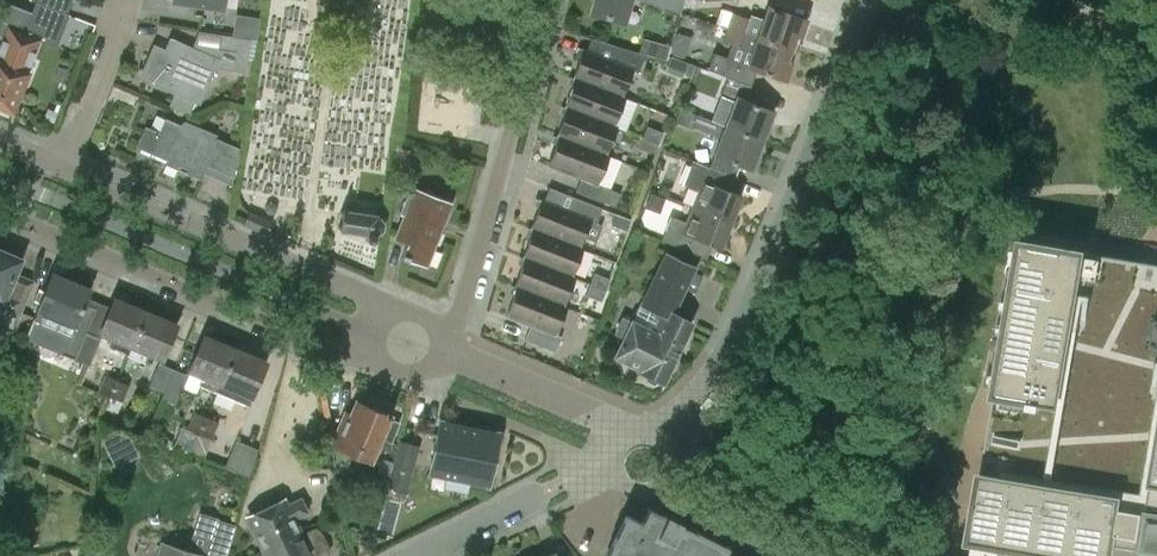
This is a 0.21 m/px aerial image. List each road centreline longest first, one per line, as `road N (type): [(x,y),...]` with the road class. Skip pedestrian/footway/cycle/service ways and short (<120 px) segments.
road 1 (residential): [(616,424),(664,443),(719,369),(866,0)]
road 2 (residential): [(0,176),(351,324),(445,352)]
road 3 (residential): [(0,210),(329,348),(445,352)]
road 4 (residential): [(445,352),(365,292),(64,167)]
road 5 (residential): [(445,352),(551,0)]
road 6 (residential): [(415,555),(589,471),(616,424)]
road 7 (residential): [(445,352),(616,424)]
road 8 (residential): [(64,167),(126,0)]

